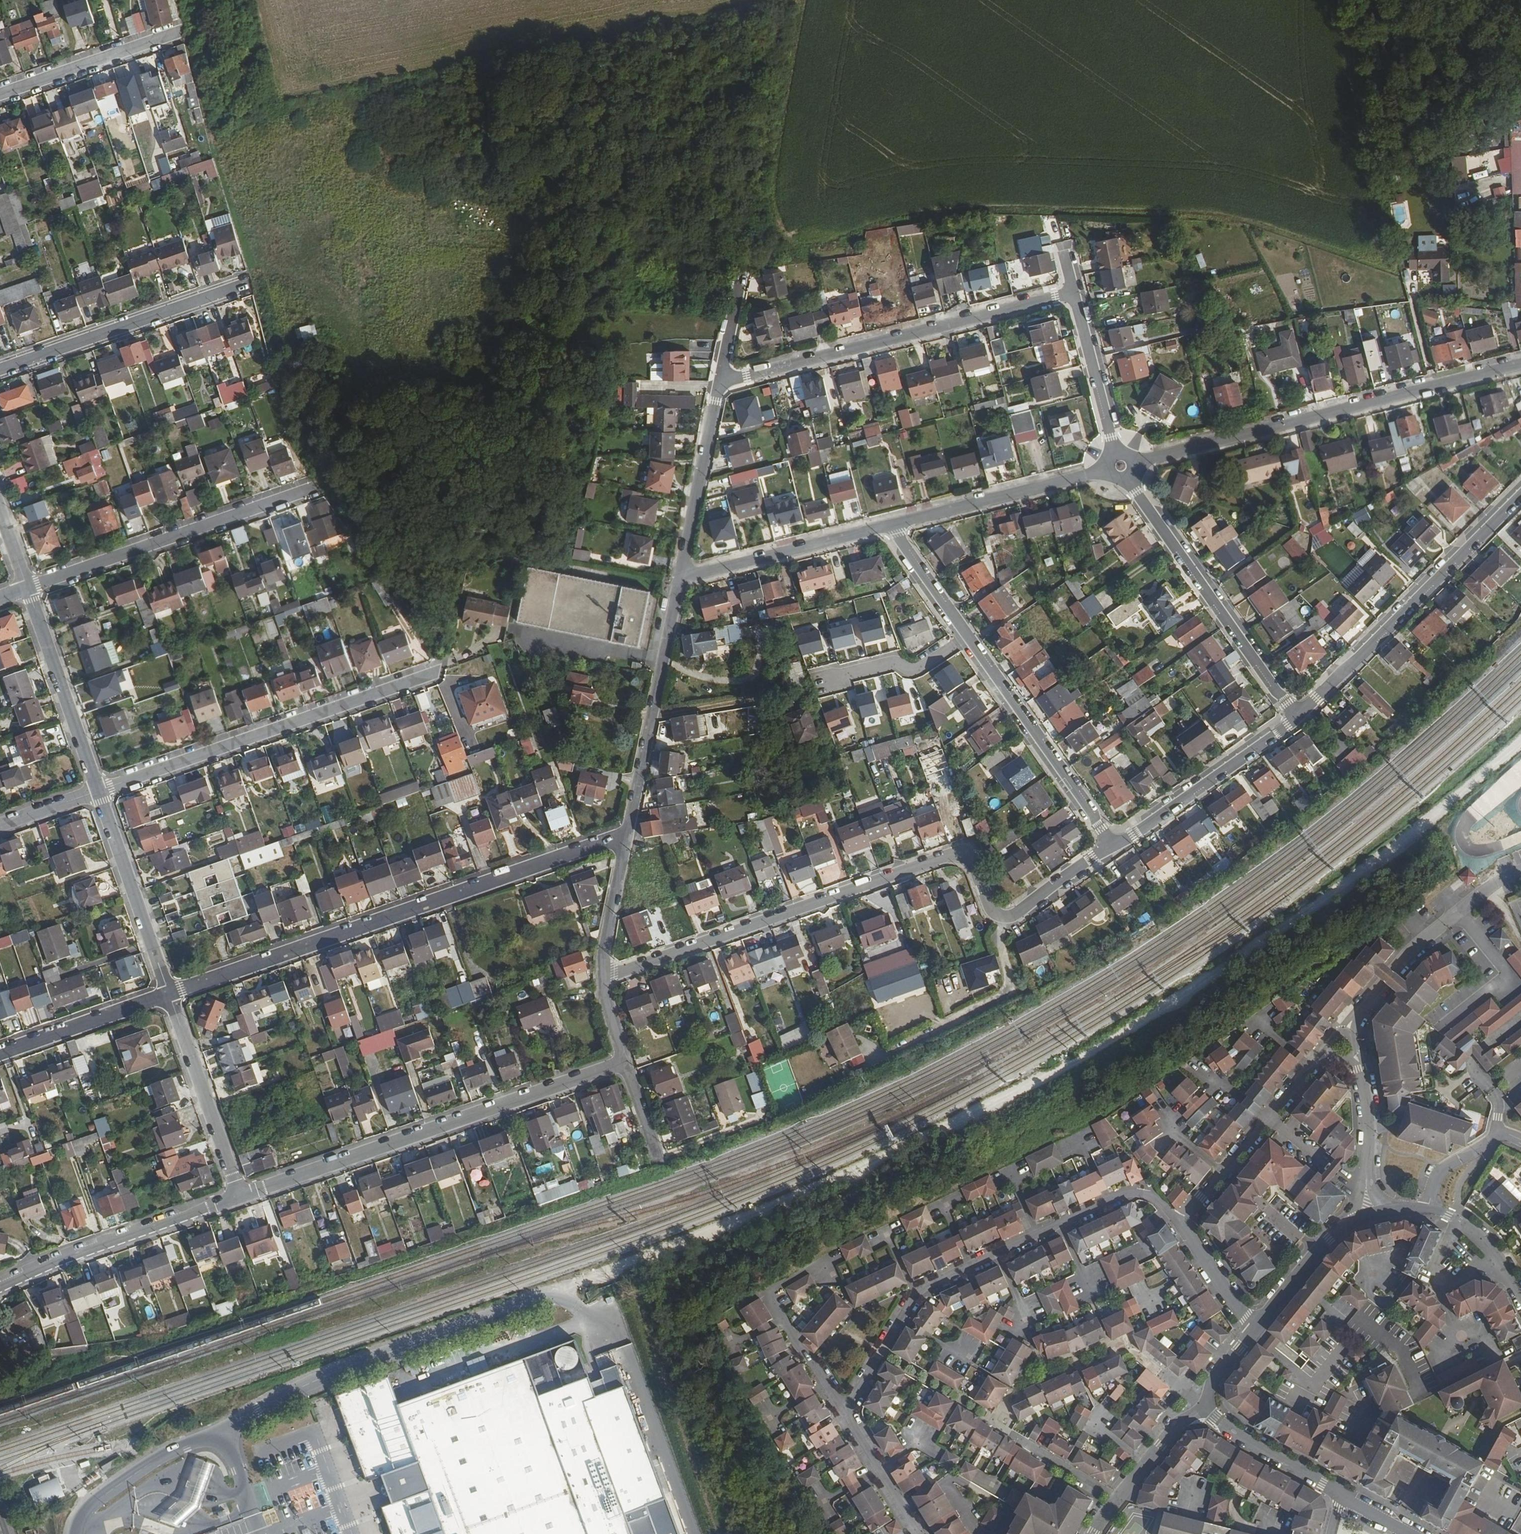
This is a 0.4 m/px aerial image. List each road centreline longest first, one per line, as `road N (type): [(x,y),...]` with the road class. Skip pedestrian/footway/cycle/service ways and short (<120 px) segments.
road 1 (track): [(565,1300),(571,1284),(588,1276),(746,1223),(1048,1079),(1367,873),(1520,736)]
road 2 (unclassified): [(76,1533),(97,1500),(152,1463),(342,1370),(539,1299),(565,1300),(588,1320),(408,1388)]
road 3 (residential): [(603,977),(960,854),(972,861),(991,911),(1015,913),(1112,846)]
road 4 (residential): [(626,834),(169,994)]
road 5 (residential): [(843,1414),(921,1288),(1127,1193),(1156,1200),(1181,1222)]
road 6 (residential): [(624,1062),(240,1197)]
road 7 (residential): [(1520,367),(1134,463)]
road 8 (residential): [(721,387),(1076,295)]
road 9 (residential): [(429,674),(99,790)]
road 10 (residential): [(1298,718),(1520,494)]
road 11 (residential): [(312,491),(29,587)]
road 12 (residential): [(1298,718),(1128,476)]
road 13 (residential): [(250,283),(0,370)]
road 14 (residential): [(626,834),(683,579)]
road 15 (residential): [(964,632),(1112,846)]
road 16 (residential): [(240,1197),(0,1287)]
road 17 (residential): [(1342,1043),(1307,1071),(1181,1222)]
road 18 (residential): [(1206,1410),(1413,1533)]
road 19 (residential): [(890,525),(1110,469)]
road 20 (residential): [(1112,846),(1298,718)]
road 21 (residential): [(169,994),(99,790)]
road 22 (residential): [(240,1197),(169,994)]
road 23 (residential): [(99,790),(29,587)]
road 24 (residential): [(683,579),(890,525)]
road 25 (residential): [(1342,1043),(1410,954),(1478,897)]
road 26 (residential): [(683,579),(721,387)]
road 27 (residential): [(0,94),(174,32)]
road 28 (residential): [(0,1053),(169,994)]
road 29 (residential): [(1370,1211),(1366,1088),(1342,1043)]
road 30 (residential): [(1370,1211),(1329,1239),(1253,1332)]
road 31 (residential): [(1076,295),(1118,453)]
road 32 (residential): [(964,632),(915,664),(821,683)]
road 33 (residential): [(603,977),(626,834)]
road 34 (residential): [(767,1291),(843,1414)]
road 35 (residential): [(997,1424),(1119,1499)]
road 36 (residential): [(843,1414),(921,1533)]
road 37 (residential): [(1520,1301),(1482,1237),(1425,1210)]
road 38 (residential): [(1181,1222),(1253,1332)]
road 39 (residential): [(890,525),(964,632)]
road 40 (residential): [(1520,1145),(1496,1141),(1441,1172),(1425,1210)]
road 41 (residential): [(1206,1410),(1176,1424),(1119,1499)]

